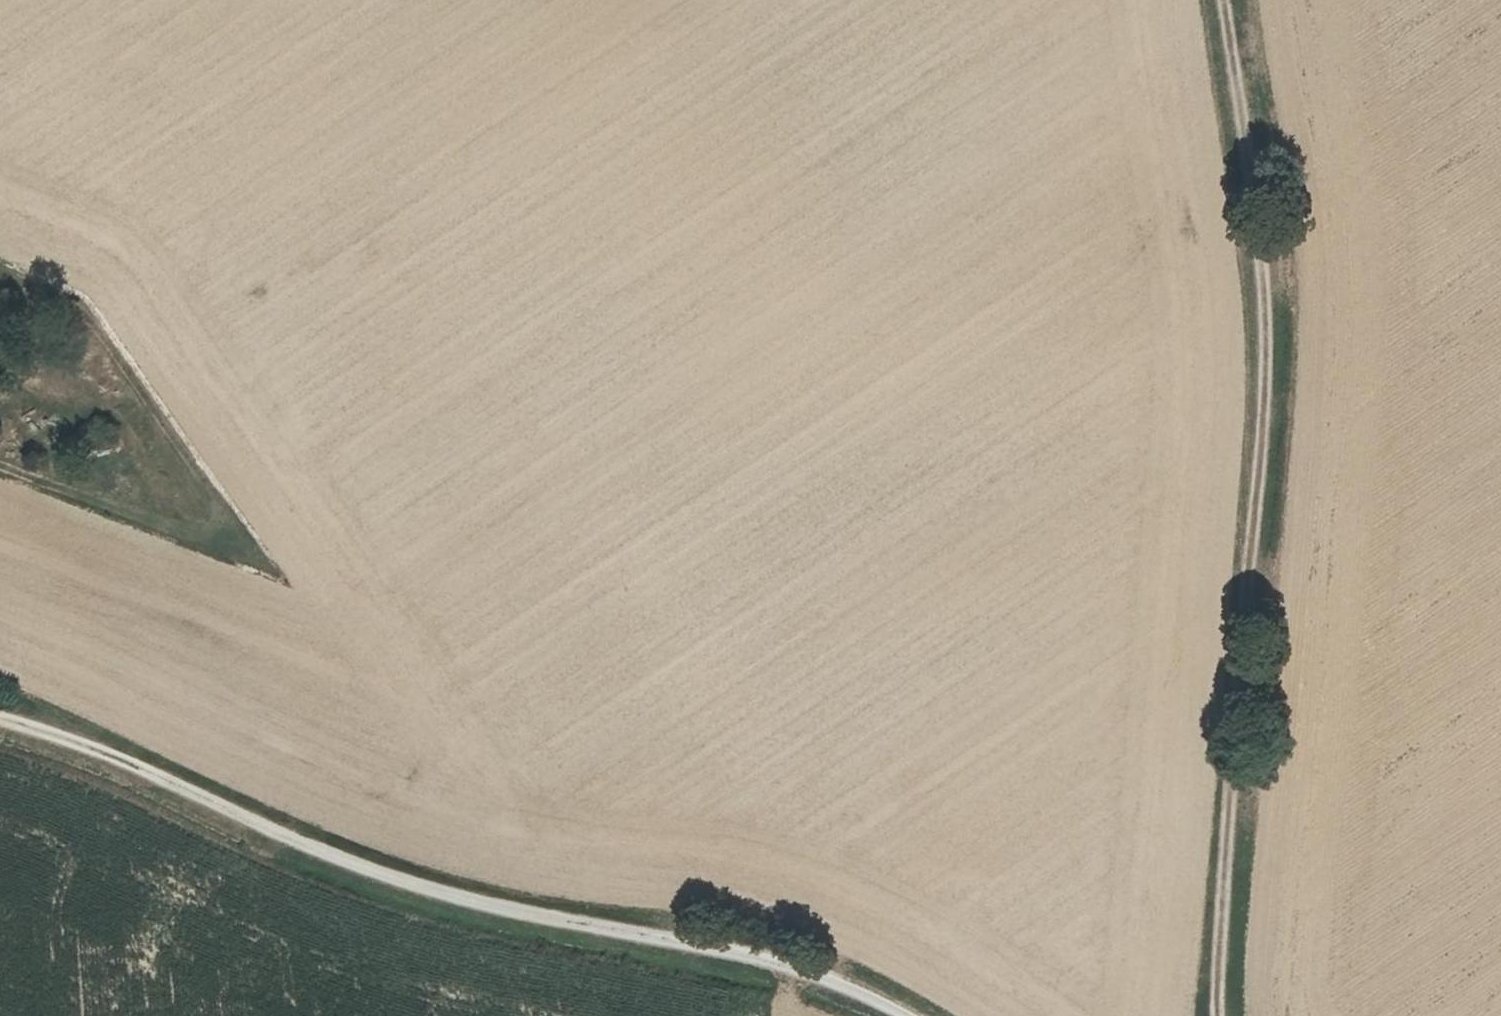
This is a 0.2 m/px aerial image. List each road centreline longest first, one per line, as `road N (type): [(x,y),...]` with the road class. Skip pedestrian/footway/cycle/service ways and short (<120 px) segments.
road 1 (track): [(1238,0),(1279,272),(1283,409),(1222,1015)]
road 2 (track): [(0,716),(106,749),(353,864),(521,910),(750,952),(847,981),(909,1015)]

